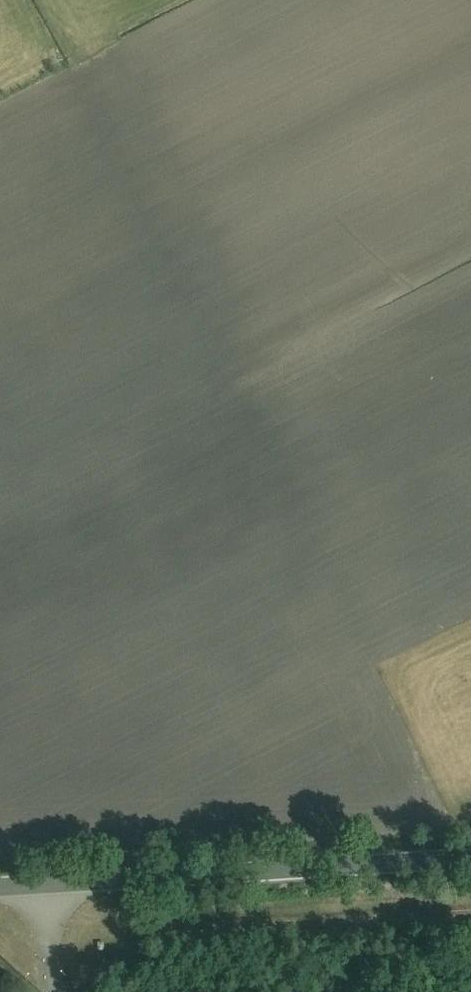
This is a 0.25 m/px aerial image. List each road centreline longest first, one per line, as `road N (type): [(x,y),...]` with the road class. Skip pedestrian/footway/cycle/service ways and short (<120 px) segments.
road 1 (unclassified): [(0,886),(470,858)]

